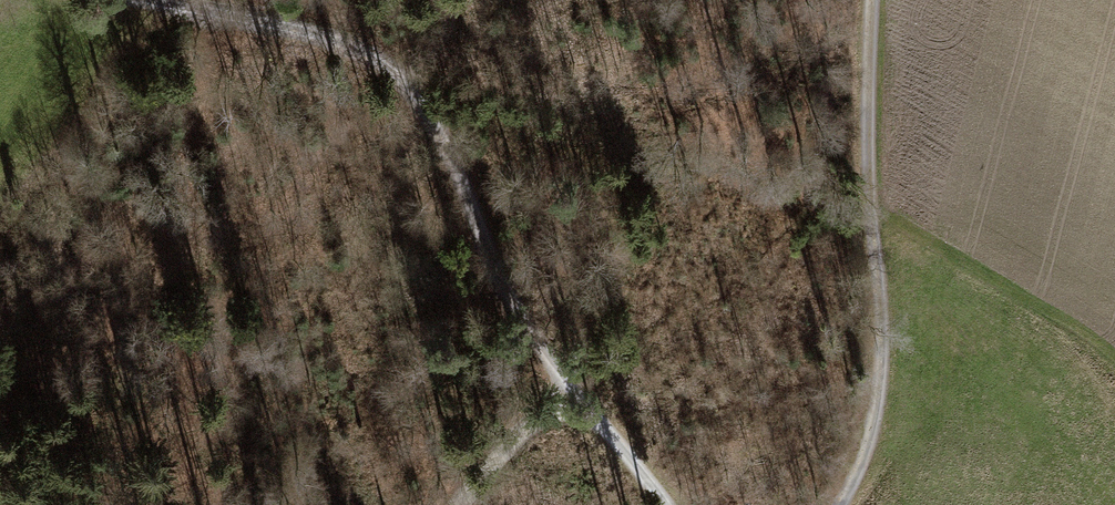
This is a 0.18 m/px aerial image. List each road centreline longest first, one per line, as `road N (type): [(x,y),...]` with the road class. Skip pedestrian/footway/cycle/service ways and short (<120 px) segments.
road 1 (track): [(153,0),(343,45),(398,76),(436,128),(506,296),(572,385)]
road 2 (track): [(838,504),(868,430),(881,353),(868,179),(871,0)]
road 3 (track): [(460,504),(572,385)]
road 4 (track): [(572,385),(669,504)]

